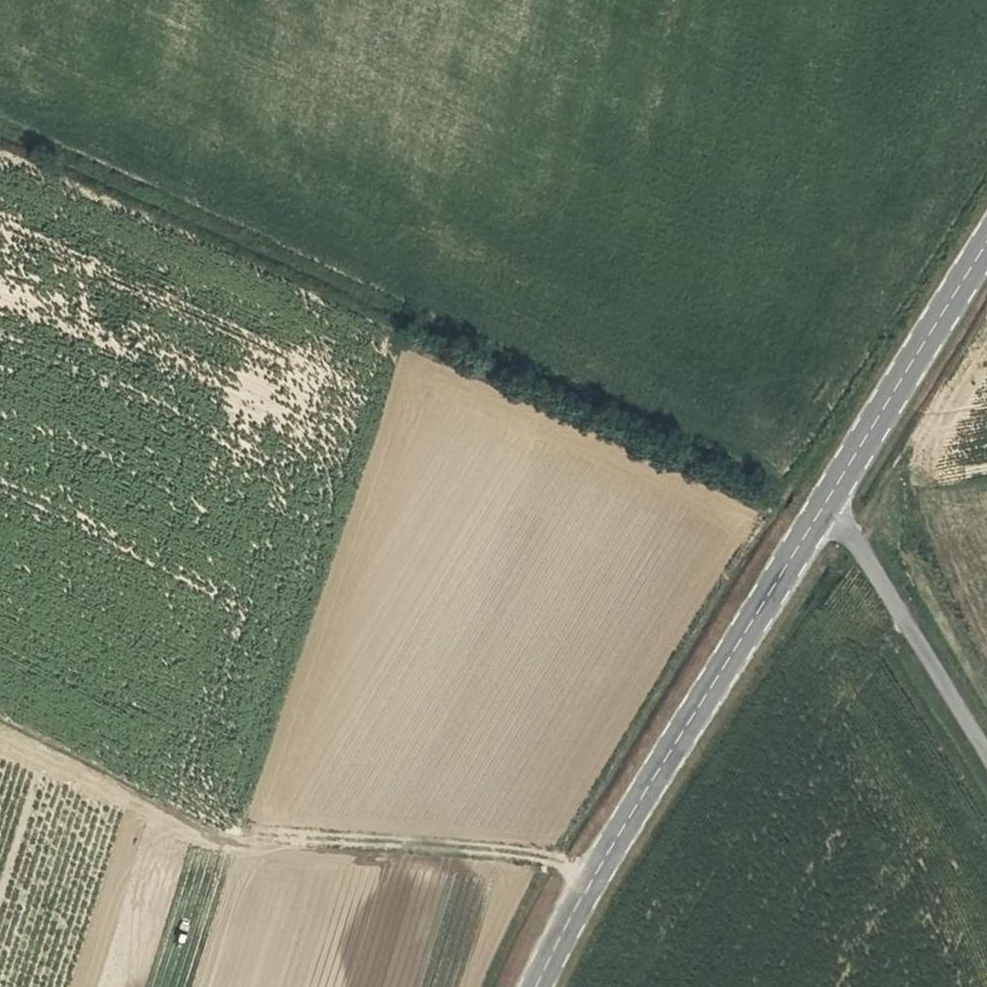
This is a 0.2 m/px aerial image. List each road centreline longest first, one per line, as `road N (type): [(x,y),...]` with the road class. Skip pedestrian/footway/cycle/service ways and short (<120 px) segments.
road 1 (tertiary): [(533,986),(823,503)]
road 2 (tertiary): [(823,503),(986,246)]
road 3 (residential): [(986,755),(823,503)]

